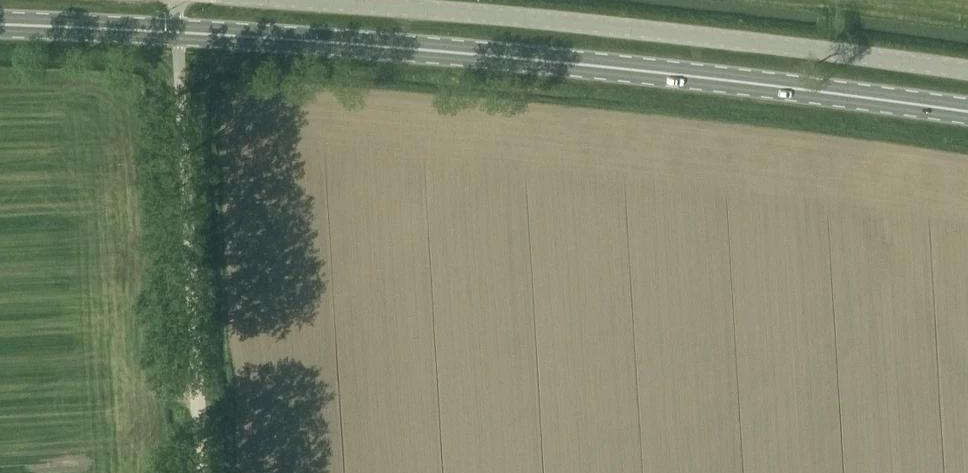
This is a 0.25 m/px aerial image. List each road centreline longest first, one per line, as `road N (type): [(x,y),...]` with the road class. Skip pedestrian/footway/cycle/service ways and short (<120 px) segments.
road 1 (primary): [(967,114),(422,49),(177,32)]
road 2 (unclassified): [(308,0),(751,42),(967,72)]
road 3 (unclassified): [(204,472),(177,32)]
road 4 (primary): [(0,29),(177,32)]

